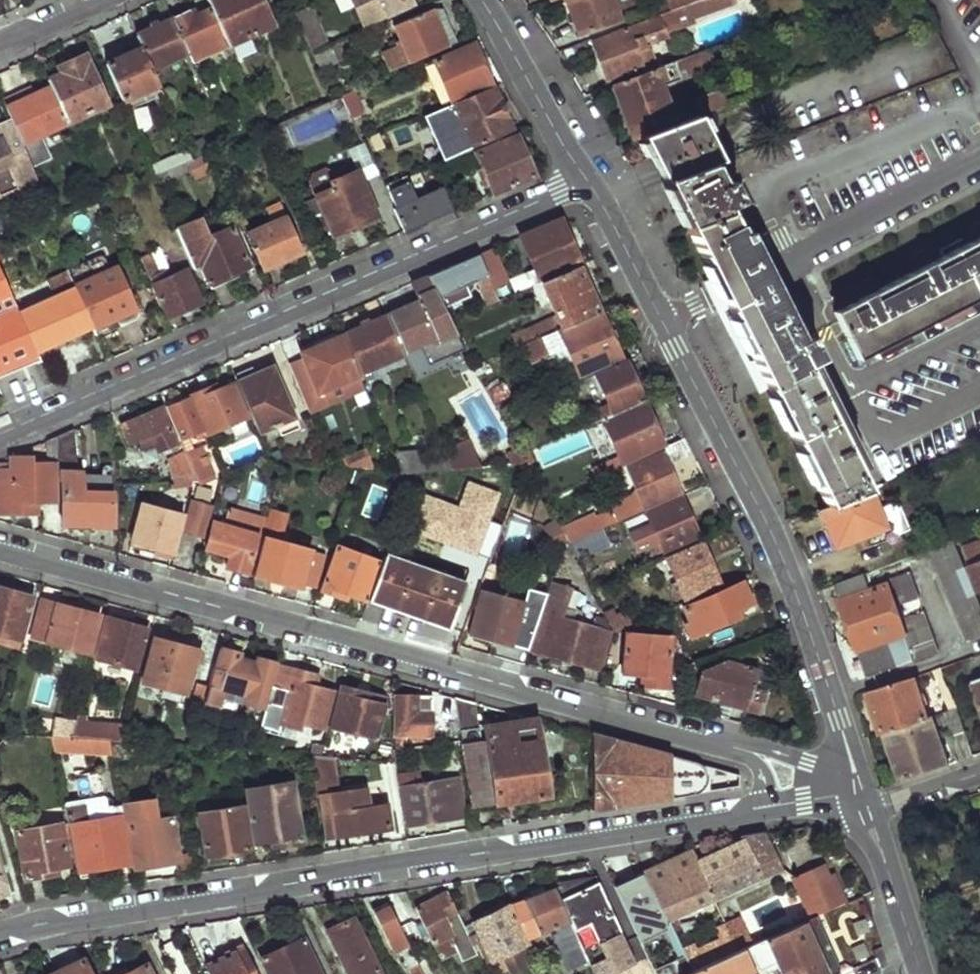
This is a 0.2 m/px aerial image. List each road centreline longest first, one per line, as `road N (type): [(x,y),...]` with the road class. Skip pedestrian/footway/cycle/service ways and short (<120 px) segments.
road 1 (residential): [(0,937),(120,910),(770,806)]
road 2 (residential): [(0,547),(731,746)]
road 3 (residential): [(0,435),(587,179)]
road 4 (residential): [(858,793),(840,719),(767,522),(663,322)]
road 5 (residential): [(663,322),(979,163)]
road 6 (residential): [(587,179),(480,0)]
road 7 (residential): [(922,973),(865,813)]
road 8 (residential): [(663,322),(587,179)]
road 9 (residential): [(858,793),(806,761),(731,746)]
road 10 (residential): [(979,773),(865,813)]

